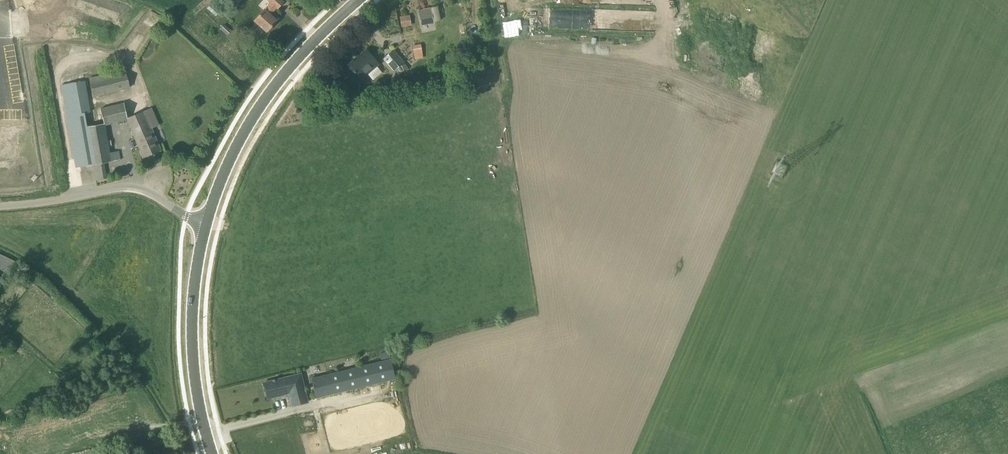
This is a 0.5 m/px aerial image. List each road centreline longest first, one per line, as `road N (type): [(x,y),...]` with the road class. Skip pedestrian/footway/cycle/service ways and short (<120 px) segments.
road 1 (secondary): [(205,227),(228,161),(262,101),(359,0)]
road 2 (secondary): [(212,453),(193,352),(205,227)]
road 3 (unclassified): [(0,205),(116,186),(144,189),(187,215)]

